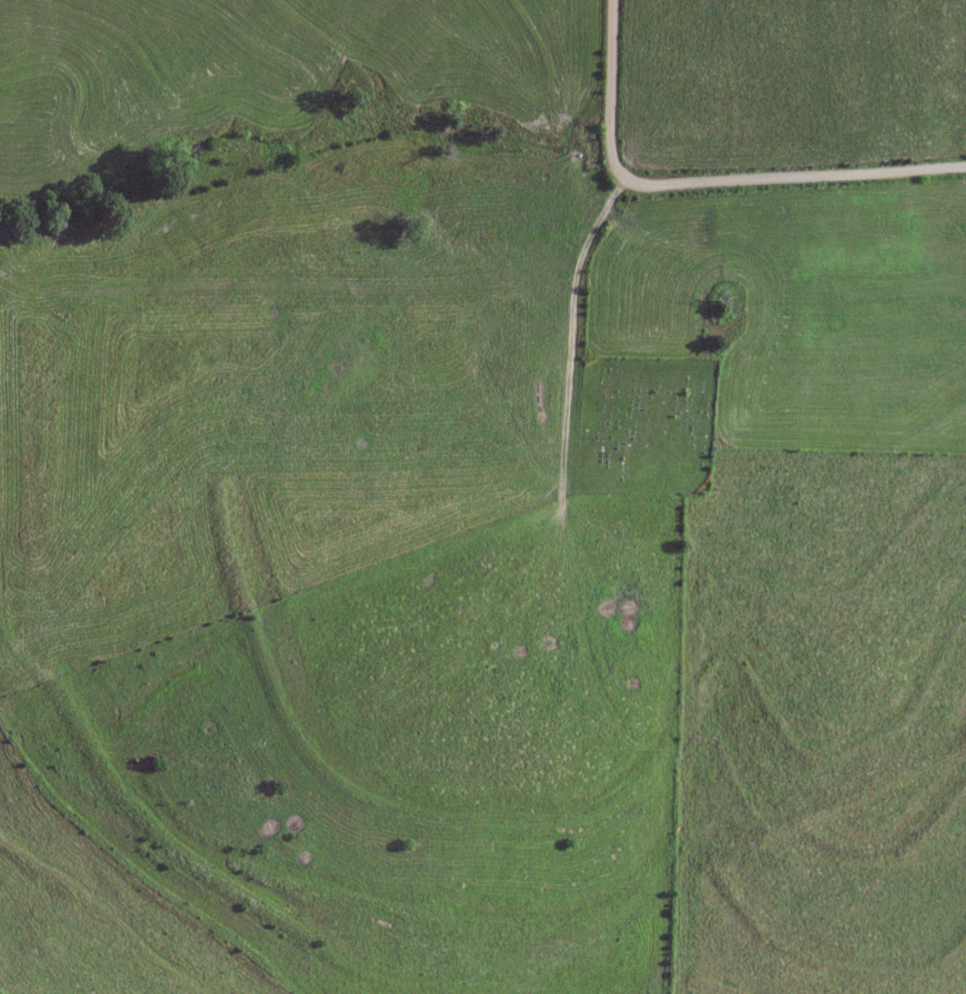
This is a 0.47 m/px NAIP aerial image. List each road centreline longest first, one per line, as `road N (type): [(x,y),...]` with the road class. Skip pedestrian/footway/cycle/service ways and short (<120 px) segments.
road 1 (residential): [(965,166),(633,180),(620,171),(609,137),(613,0)]

